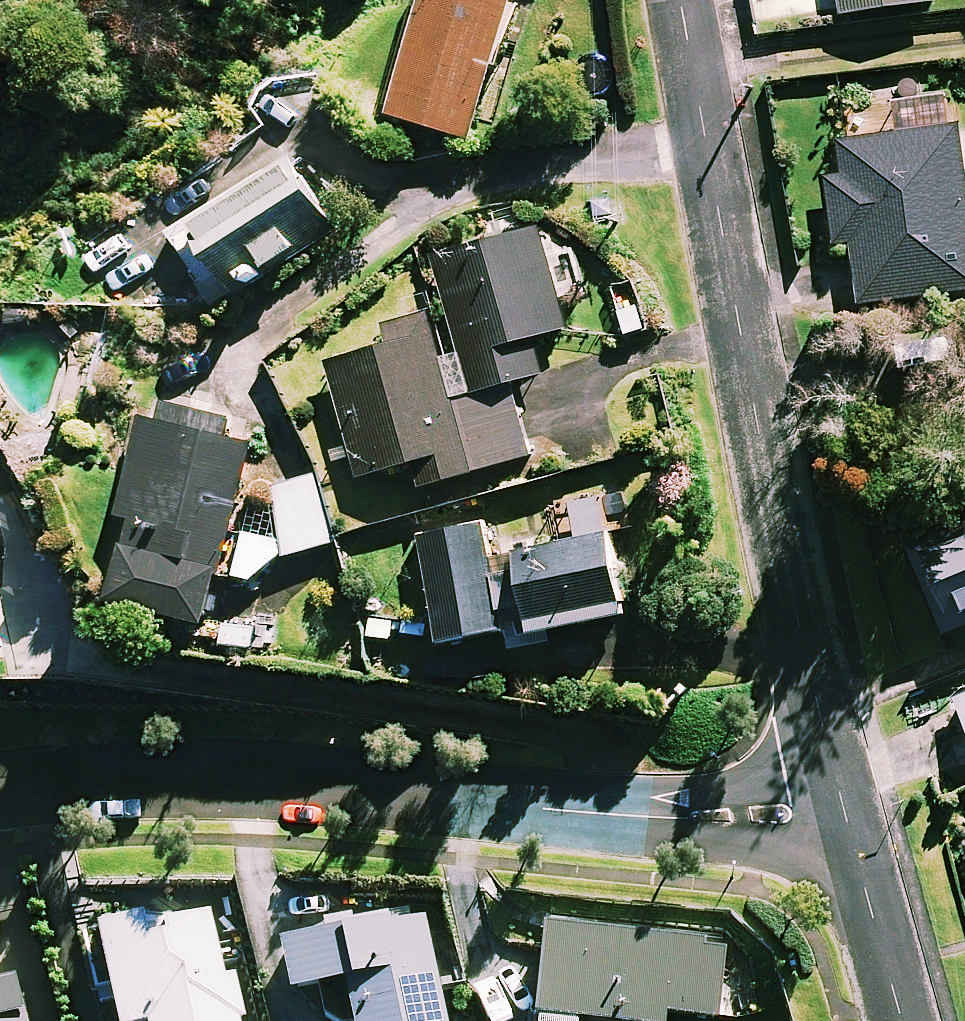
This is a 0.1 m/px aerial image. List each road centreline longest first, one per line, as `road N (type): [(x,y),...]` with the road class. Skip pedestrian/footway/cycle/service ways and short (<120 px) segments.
road 1 (residential): [(0,795),(278,786),(725,817),(794,815),(843,802)]
road 2 (residential): [(695,80),(776,509),(843,802)]
road 3 (residential): [(695,80),(775,60),(964,36)]
road 4 (residential): [(843,802),(905,1020)]

